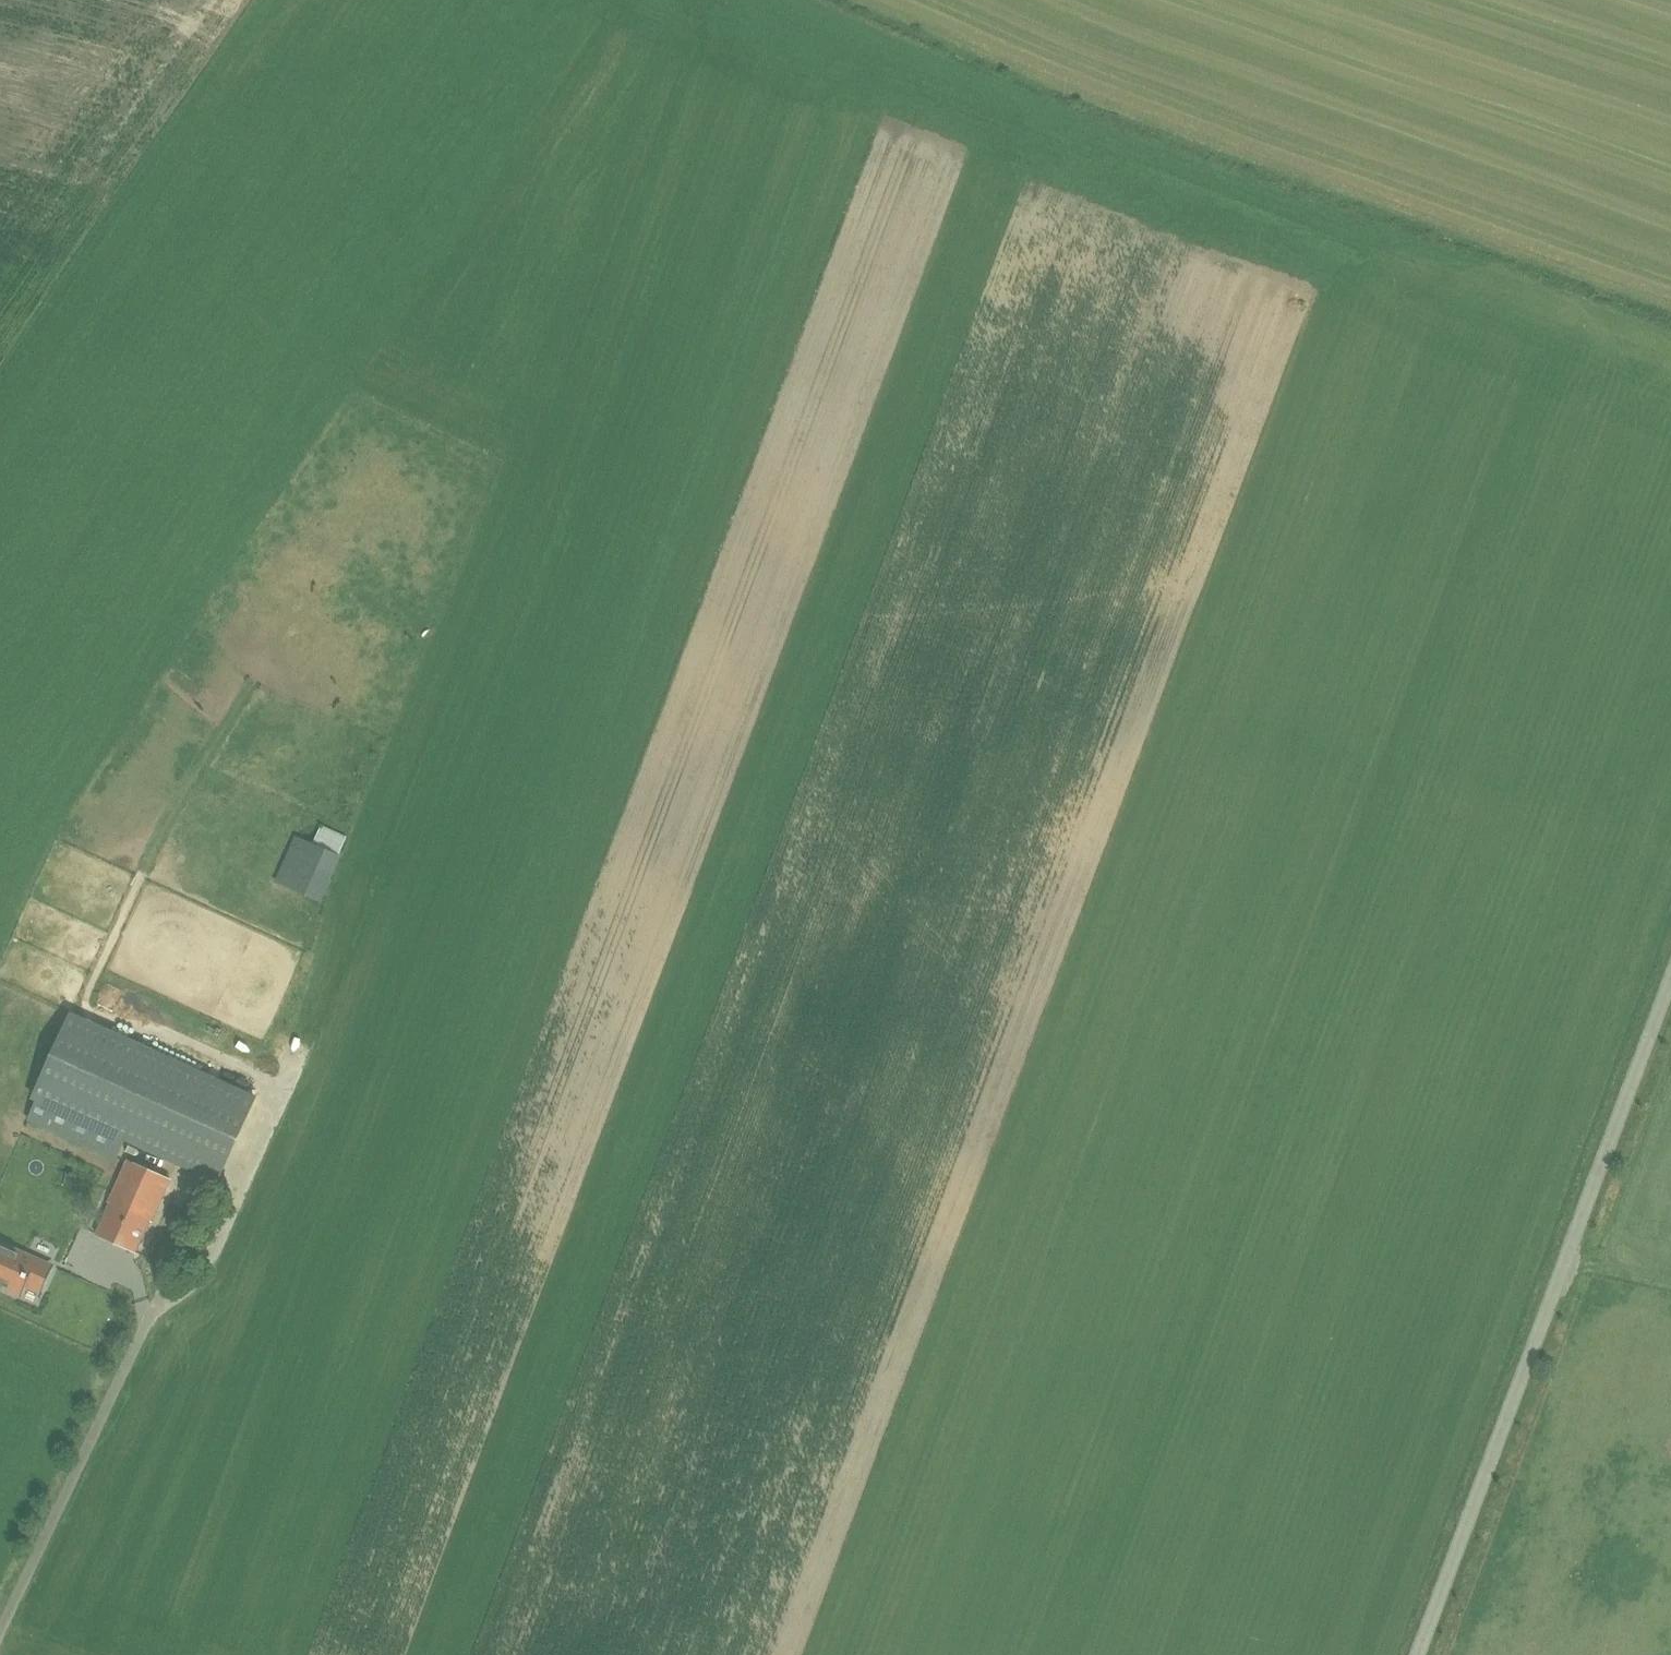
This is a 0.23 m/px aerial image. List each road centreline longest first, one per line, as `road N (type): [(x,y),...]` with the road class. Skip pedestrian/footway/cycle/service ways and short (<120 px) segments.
road 1 (unclassified): [(1670,974),(1417,1654)]

